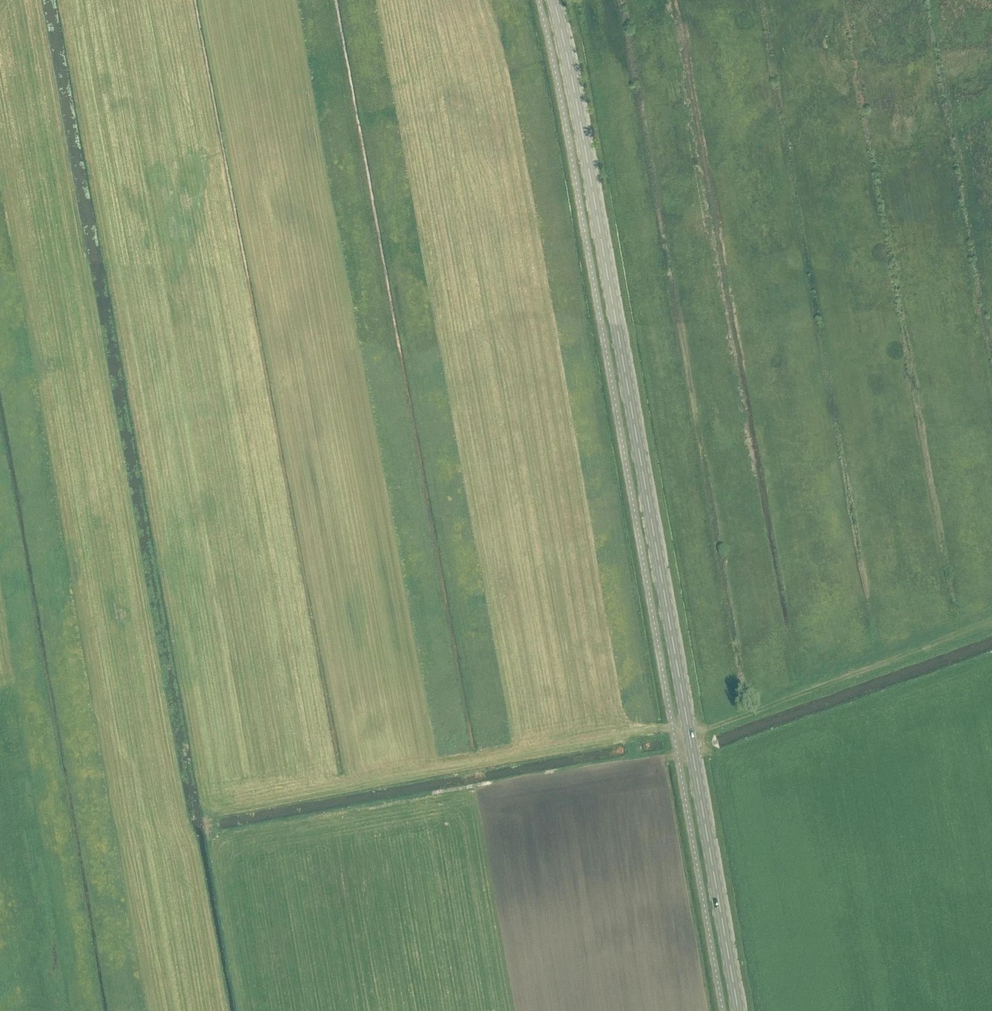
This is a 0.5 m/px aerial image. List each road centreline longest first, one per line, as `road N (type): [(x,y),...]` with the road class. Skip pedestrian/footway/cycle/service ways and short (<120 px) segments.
road 1 (primary): [(738,1010),(554,0)]
road 2 (track): [(991,622),(689,732)]

